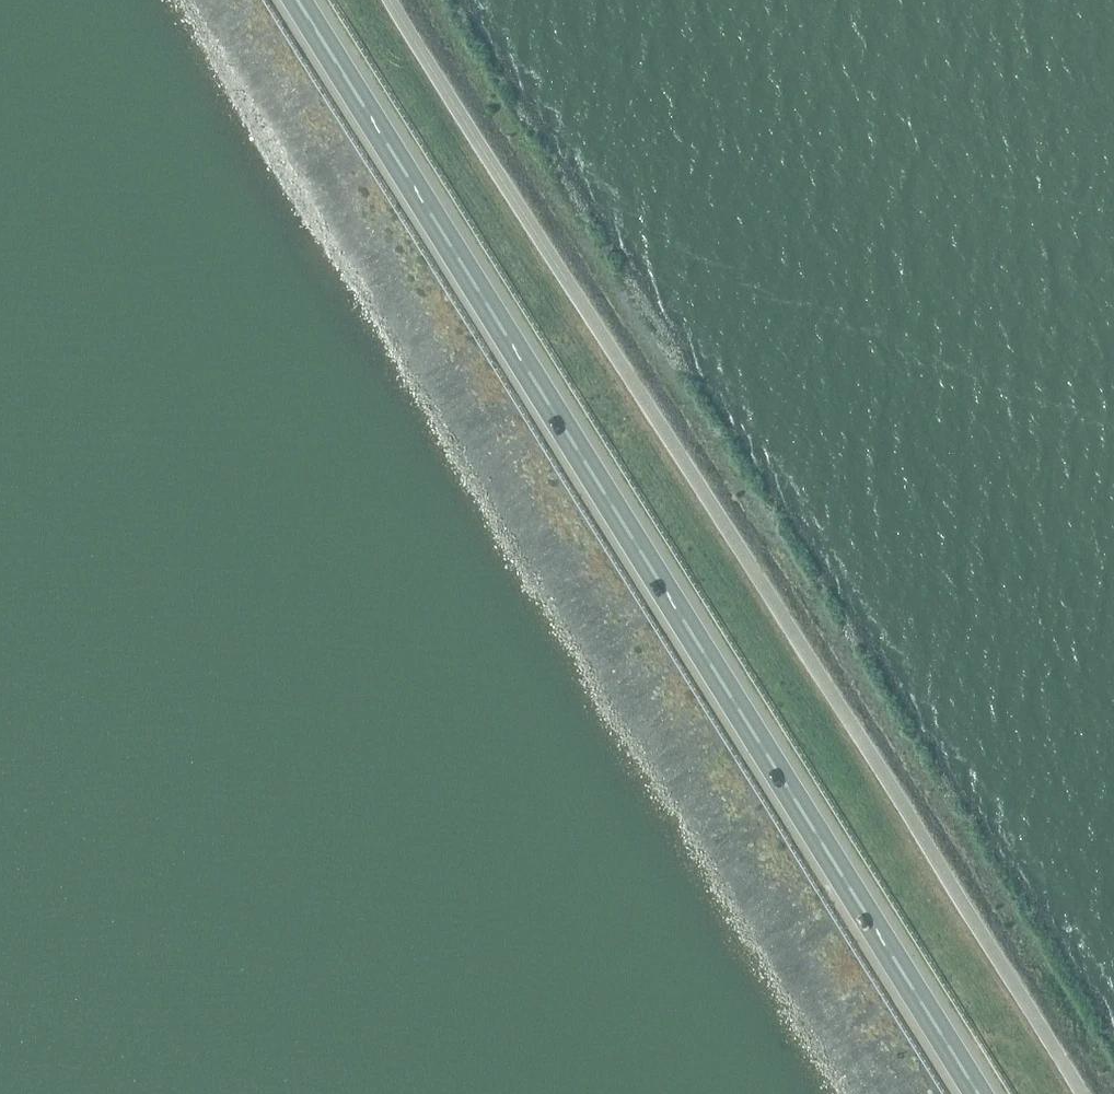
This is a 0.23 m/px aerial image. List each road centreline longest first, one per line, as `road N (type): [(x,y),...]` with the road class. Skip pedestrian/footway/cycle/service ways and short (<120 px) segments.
road 1 (trunk): [(981,1093),(298,0)]

